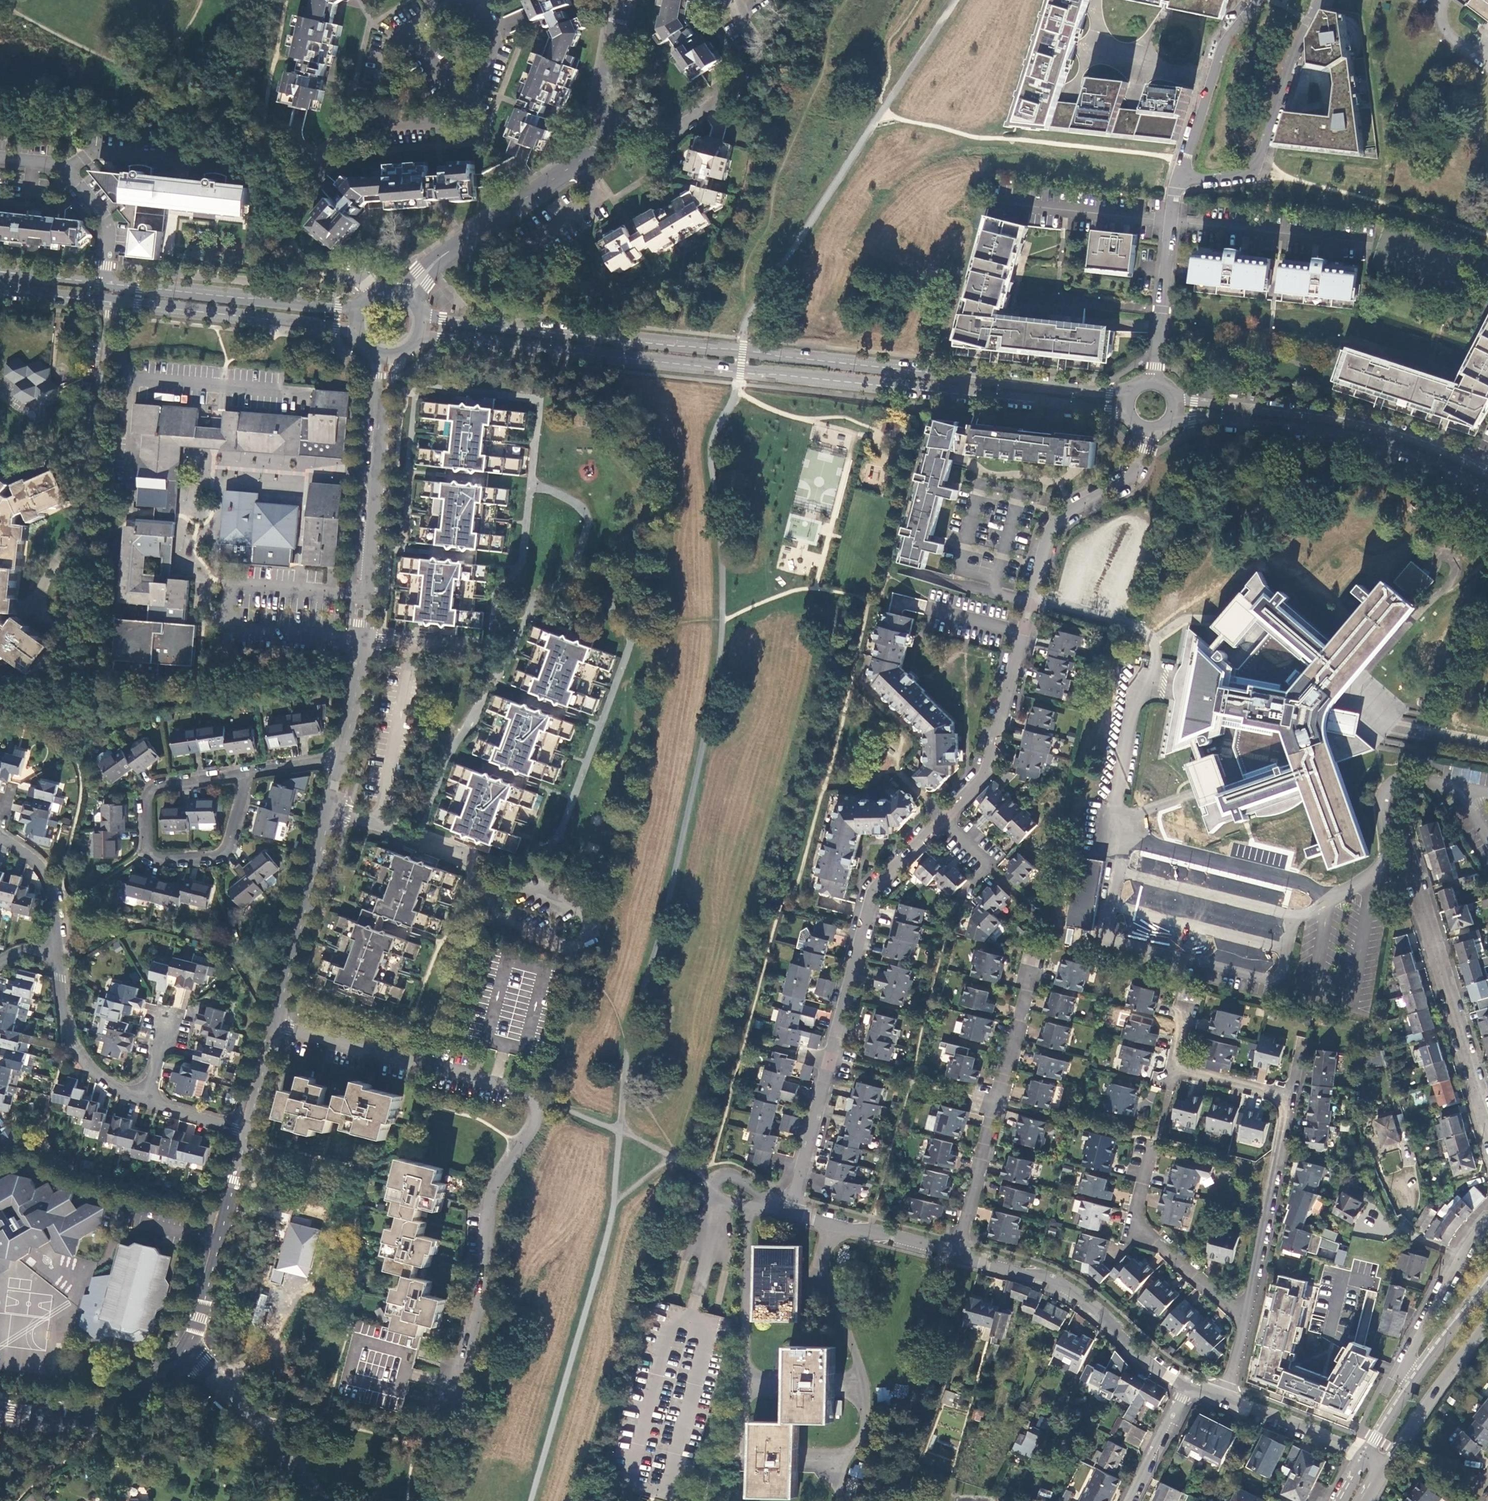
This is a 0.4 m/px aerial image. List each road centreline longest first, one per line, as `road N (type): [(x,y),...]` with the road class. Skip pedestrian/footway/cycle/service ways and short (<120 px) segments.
road 1 (tertiary): [(420,340),(1129,418)]
road 2 (tertiary): [(1131,393),(424,315)]
road 3 (residential): [(275,1026),(513,1087),(537,1103),(534,1127),(492,1193),(484,1293),(453,1403)]
road 4 (residential): [(1148,431),(1132,476),(1051,531),(986,774),(944,819)]
road 5 (residential): [(944,819),(872,898),(789,1211)]
road 6 (tertiary): [(1171,422),(1203,418),(1375,440),(1487,489)]
road 7 (tertiary): [(1487,474),(1378,428),(1175,397)]
road 8 (residential): [(958,1254),(1035,965)]
road 9 (residential): [(364,637),(388,356)]
road 10 (residential): [(1487,1125),(1414,863)]
road 11 (residential): [(107,348),(82,508),(37,607)]
road 12 (residential): [(958,1254),(1068,1290),(1160,1371),(1186,1384)]
road 13 (residential): [(601,118),(586,155),(444,255),(408,293)]
road 14 (tertiary): [(363,305),(105,286)]
road 15 (residential): [(1179,176),(1238,175),(1257,163),(1320,0)]
road 16 (tertiary): [(113,300),(294,320),(361,336)]
road 17 (residential): [(601,118),(672,131),(752,80),(766,53),(739,14)]
road 18 (residential): [(1246,1320),(1133,1225),(1154,1143)]
road 19 (residential): [(183,1352),(207,1296),(247,1132)]
road 20 (residential): [(1246,1320),(1291,1099)]
road 21 (residential): [(249,773),(162,786),(149,795),(155,856),(214,857)]
road 22 (residential): [(275,1026),(333,811)]
road 23 (residential): [(1155,382),(1179,176)]
road 24 (residential): [(0,1410),(92,1414),(152,1383),(183,1352)]
road 25 (residential): [(183,1352),(221,1384),(316,1500)]
road 26 (primary): [(1371,1483),(1487,1326)]
road 27 (residential): [(1487,1226),(1462,1258),(1399,1377),(1401,1396)]
road 28 (residential): [(147,1103),(106,1081),(75,1043),(59,949)]
road 29 (residential): [(751,1205),(746,1383)]
road 30 (residential): [(135,380),(302,393)]
road 31 (residential): [(333,811),(475,866)]
road 32 (residential): [(1227,1400),(1366,1455)]
road 33 (primary): [(1487,1285),(1401,1396)]
road 34 (residential): [(59,949),(48,875),(0,835)]
road 35 (residential): [(831,1223),(958,1254)]
road 36 (residential): [(1129,1500),(1186,1384)]
road 37 (residential): [(69,172),(107,218),(105,286)]
road 38 (residential): [(822,1266),(866,1384)]
road 39 (residential): [(343,759),(364,637)]
road 40 (residential): [(866,1384),(862,1436),(843,1463),(805,1461)]
road 41 (residential): [(1291,1099),(1173,1068)]

